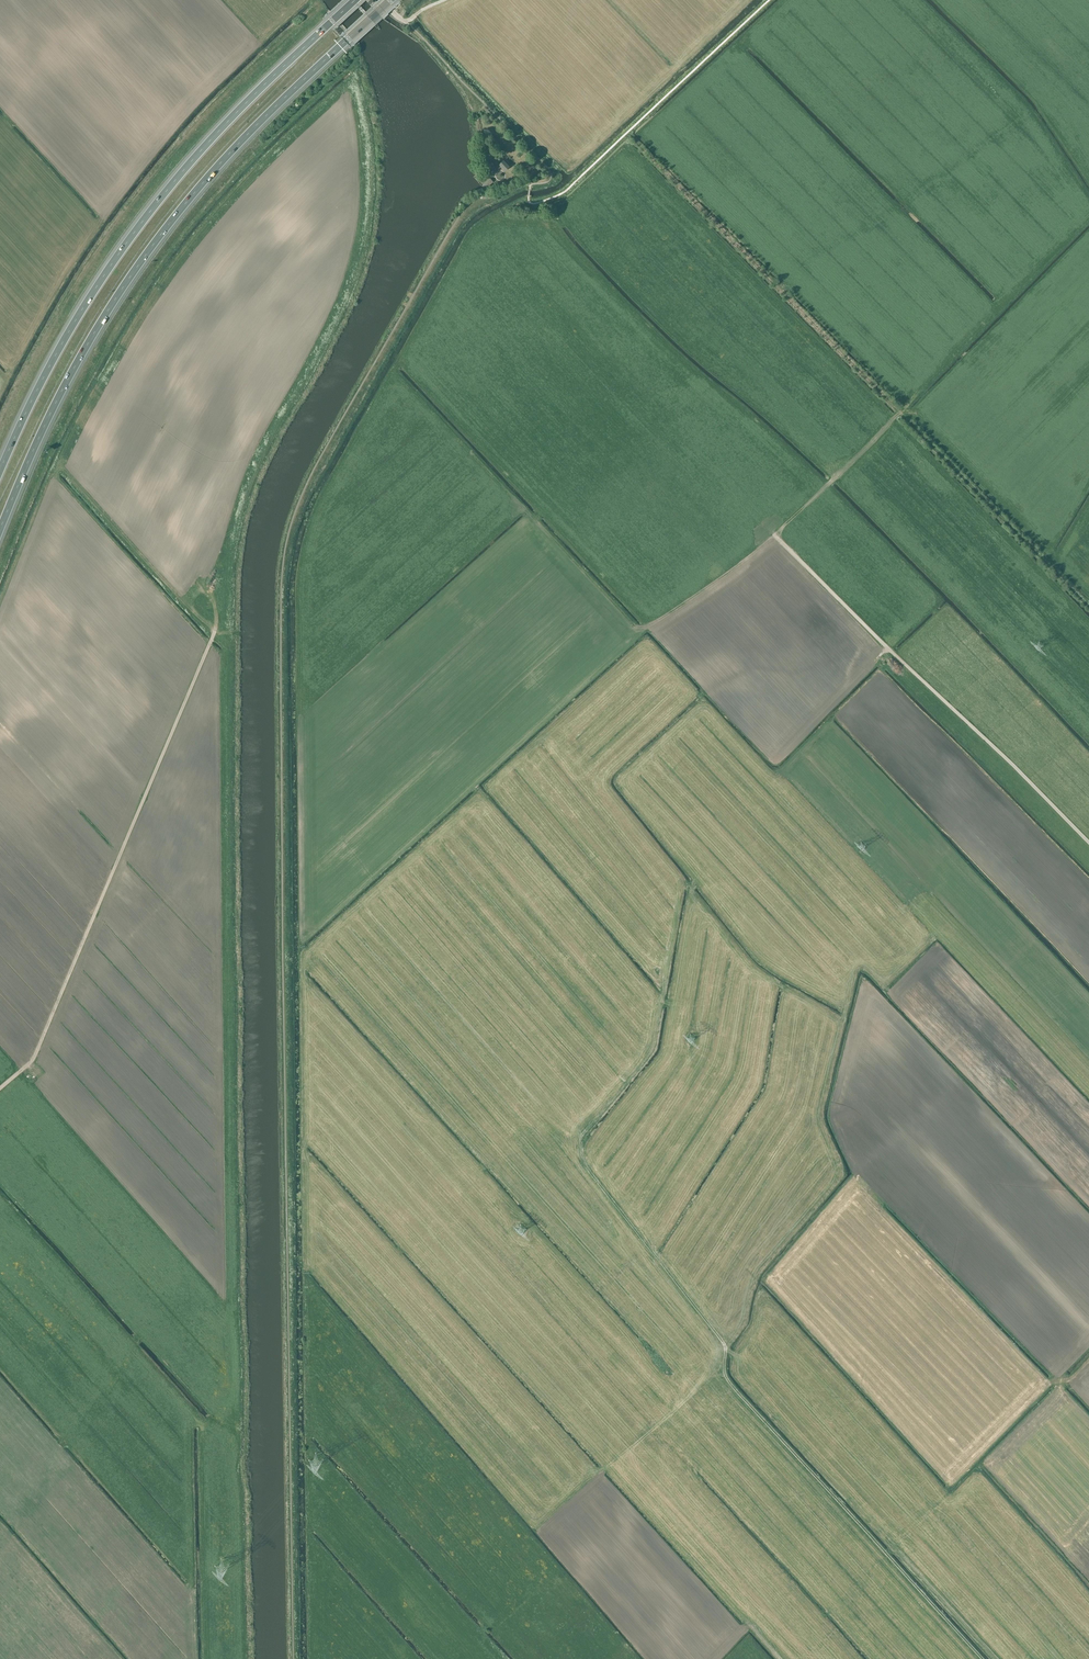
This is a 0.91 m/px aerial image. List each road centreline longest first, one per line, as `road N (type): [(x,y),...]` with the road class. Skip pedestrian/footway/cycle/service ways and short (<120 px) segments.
road 1 (motorway): [(0,537),(96,331),(165,229),(237,143),(391,0)]
road 2 (motorway): [(356,0),(228,122),(148,214),(73,320),(0,460)]

